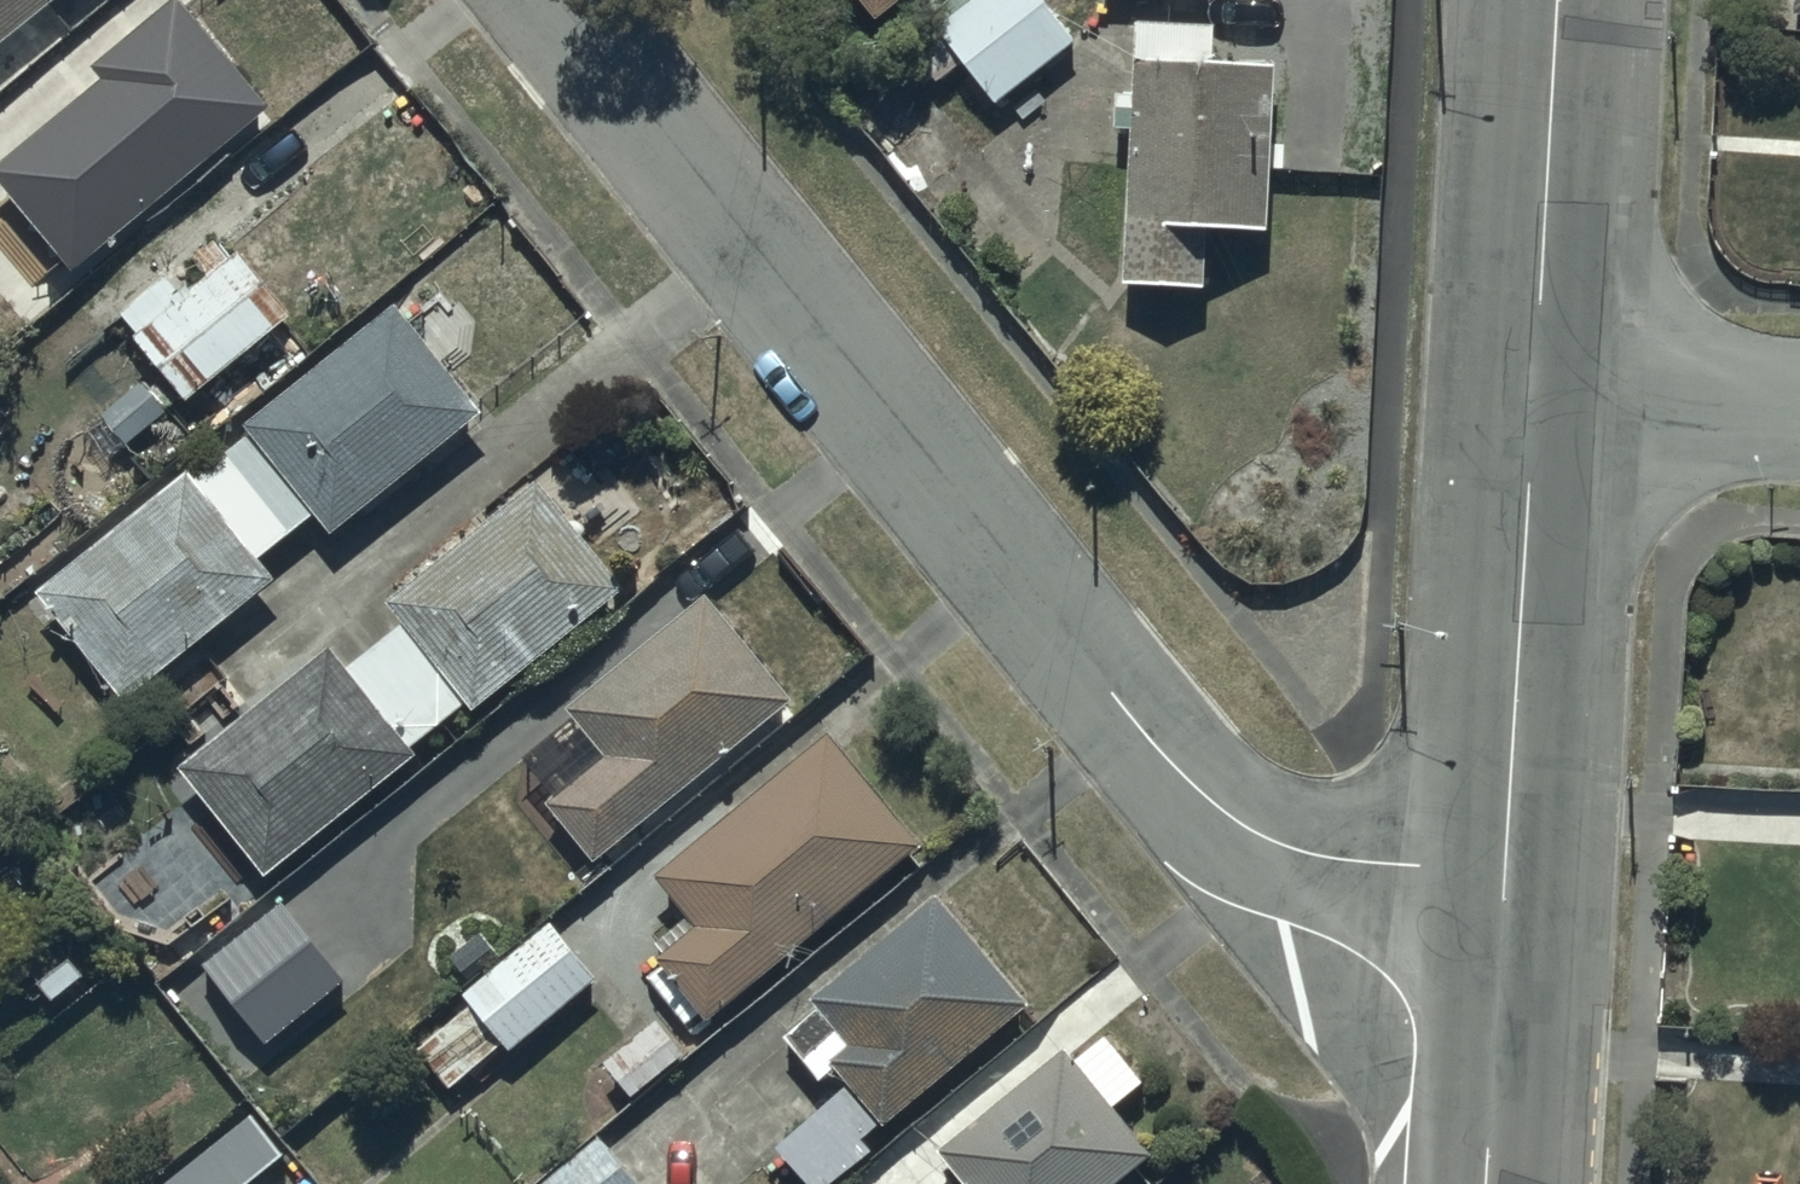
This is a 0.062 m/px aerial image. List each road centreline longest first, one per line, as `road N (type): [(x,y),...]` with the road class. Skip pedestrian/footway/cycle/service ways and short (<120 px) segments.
road 1 (residential): [(560,0),(1163,756),(1212,806),(1312,860),(1504,867)]
road 2 (tertiary): [(1504,867),(1532,387)]
road 3 (tertiary): [(1532,387),(1555,0)]
road 4 (tertiary): [(1485,1183),(1504,867)]
road 5 (residential): [(1532,387),(1799,403)]

